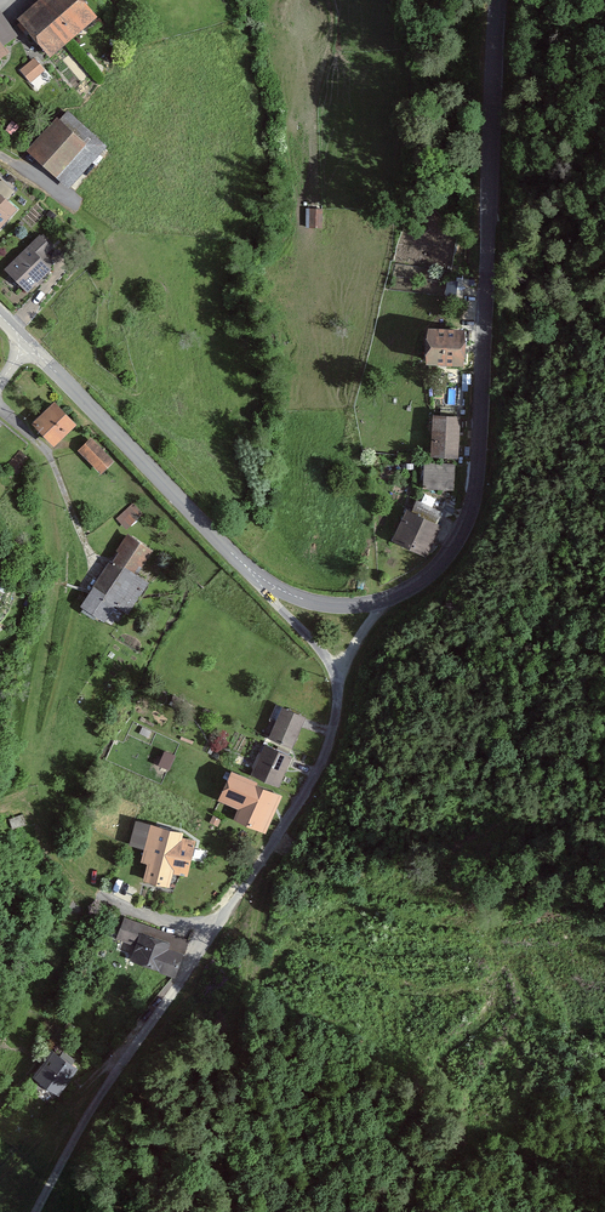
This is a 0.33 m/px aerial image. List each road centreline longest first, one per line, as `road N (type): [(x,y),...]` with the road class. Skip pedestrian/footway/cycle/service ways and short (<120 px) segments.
road 1 (tertiary): [(248,568),(304,599),(371,603),(423,580),(463,528),(479,460),(498,0)]
road 2 (residential): [(141,1033),(306,793),(330,737),(337,684),(330,663),(248,568)]
road 3 (tertiary): [(27,344),(248,568)]
road 4 (track): [(36,1211),(141,1033)]

